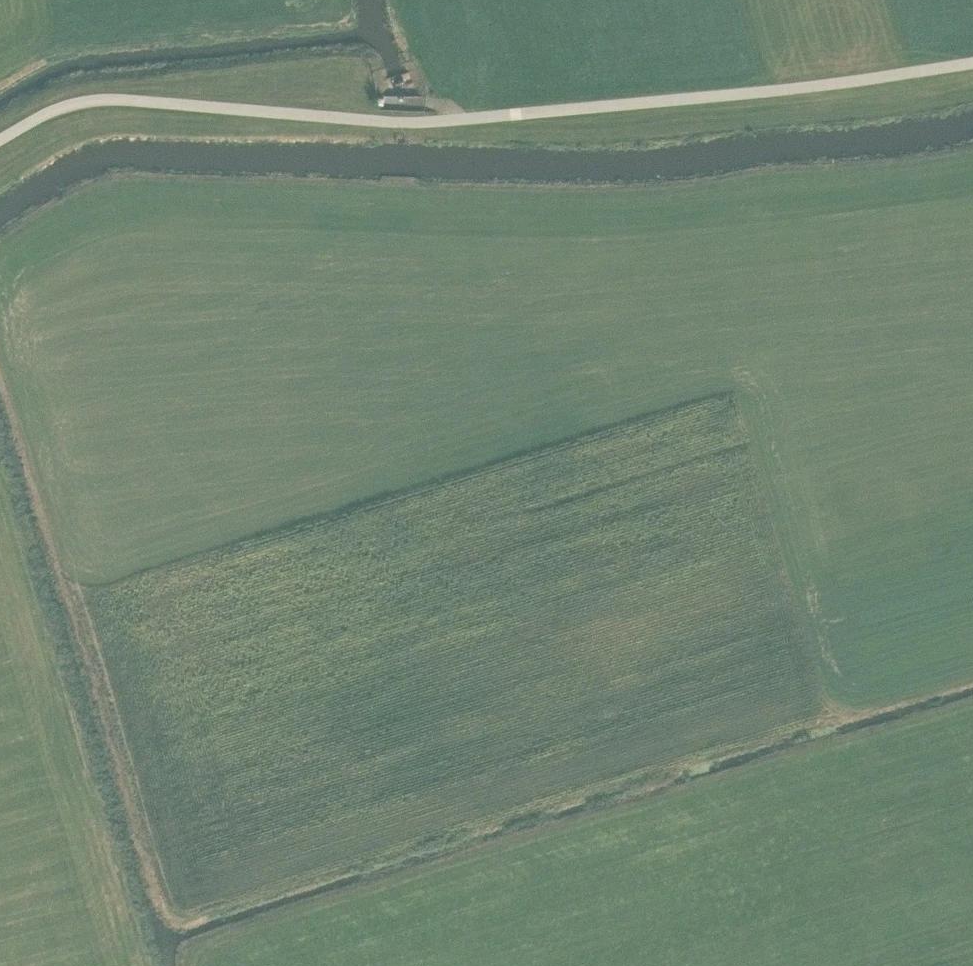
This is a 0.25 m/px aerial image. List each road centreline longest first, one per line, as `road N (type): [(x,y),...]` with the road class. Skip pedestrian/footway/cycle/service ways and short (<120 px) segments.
road 1 (unclassified): [(0,139),(95,100),(414,122),(795,88),(972,62)]

